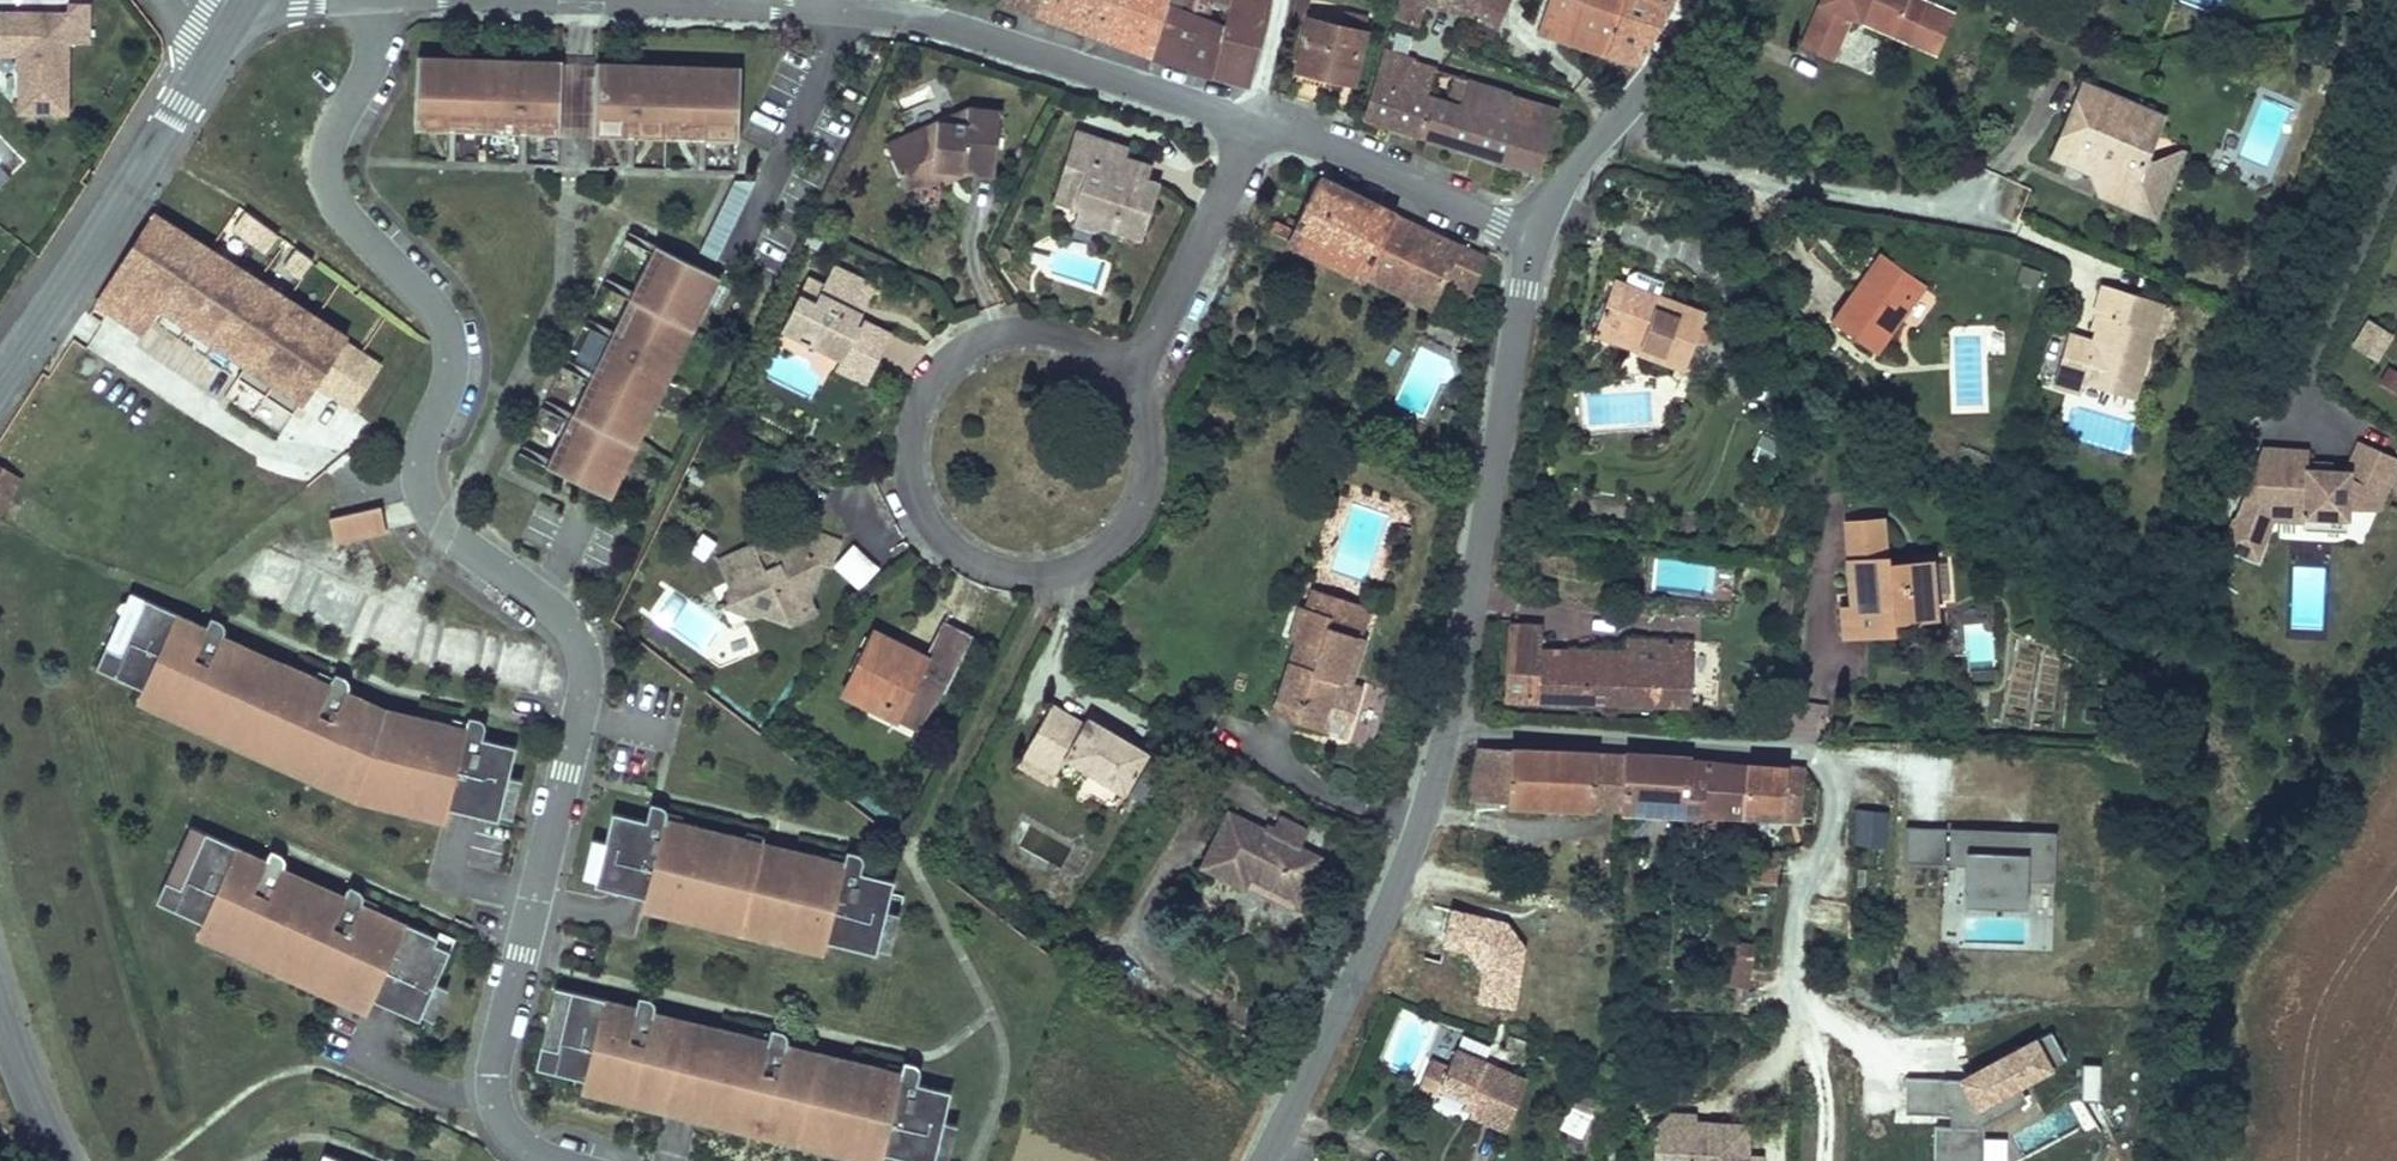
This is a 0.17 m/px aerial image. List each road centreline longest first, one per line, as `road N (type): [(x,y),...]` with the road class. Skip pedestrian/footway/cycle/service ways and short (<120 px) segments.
road 1 (residential): [(376,0),(372,62),(331,142),(331,190),(355,228),(432,305),(451,340),(450,379),(419,467),(427,503),(445,529),(569,625),(584,654),(566,774),(495,1060),(493,1098),(509,1134),(549,1160)]
road 2 (residential): [(1131,379),(1081,336),(1016,325),(954,349),(913,401),(905,467),(932,527),(986,565),(1052,570),(1107,544),(1143,495),(1152,436)]
road 3 (residential): [(1450,720),(1818,745),(1796,1056)]
road 4 (residential): [(611,0),(889,10),(1264,124)]
road 5 (tertiary): [(1450,720),(1534,232)]
road 6 (tertiary): [(1264,1160),(1450,720)]
road 7 (tertiary): [(231,21),(0,382)]
road 8 (tertiary): [(1534,232),(1562,180),(1622,131),(1711,0)]
road 9 (residential): [(1264,124),(1534,232)]
road 10 (residential): [(1131,379),(1264,124)]
road 11 (tertiary): [(0,1022),(58,1160)]

